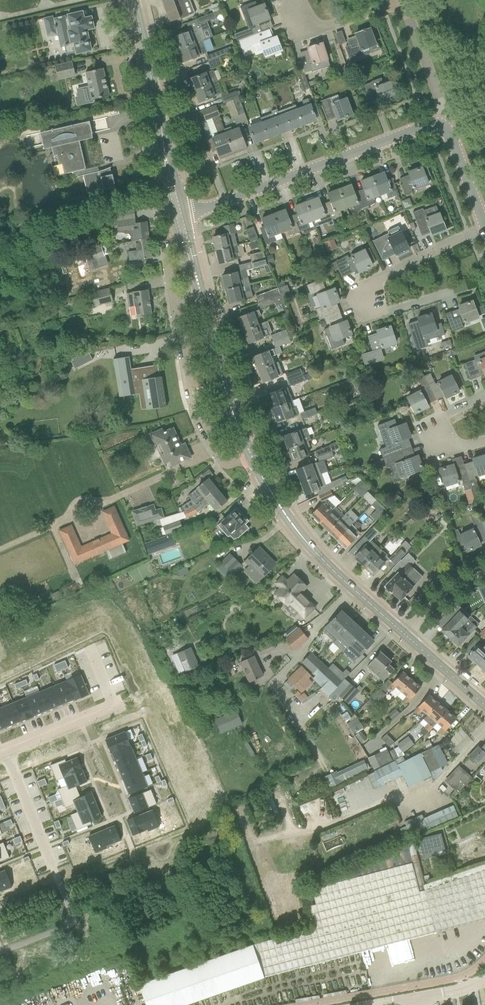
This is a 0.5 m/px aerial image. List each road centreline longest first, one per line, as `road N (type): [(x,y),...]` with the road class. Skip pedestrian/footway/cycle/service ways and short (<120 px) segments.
road 1 (residential): [(185,214),(428,127),(442,129)]
road 2 (tertiary): [(406,636),(293,528),(251,454)]
road 3 (residential): [(173,299),(201,424),(226,461),(251,454)]
road 4 (tertiary): [(251,454),(200,292)]
road 5 (residential): [(372,321),(369,289),(381,277),(484,228)]
road 6 (tertiary): [(164,142),(132,0)]
road 7 (residential): [(287,0),(306,31),(401,2)]
road 8 (residential): [(442,129),(443,110),(401,2)]
road 9 (residential): [(113,707),(0,752)]

